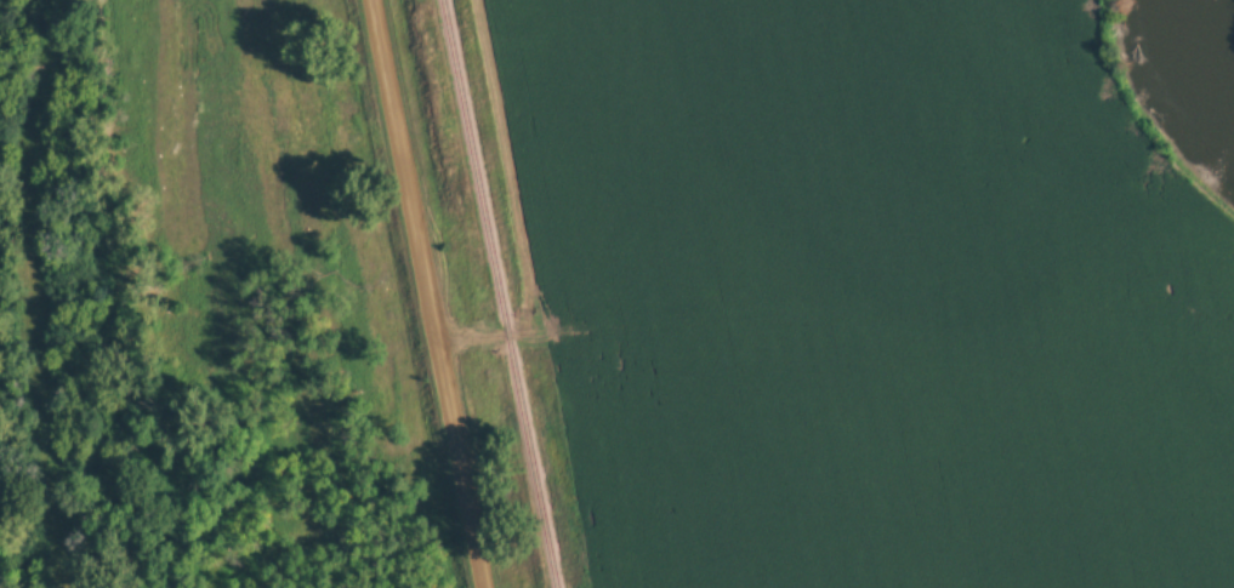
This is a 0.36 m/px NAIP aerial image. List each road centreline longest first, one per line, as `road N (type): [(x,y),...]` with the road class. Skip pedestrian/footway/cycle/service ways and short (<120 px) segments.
road 1 (residential): [(484,587),(372,0)]
road 2 (track): [(573,331),(437,341)]

